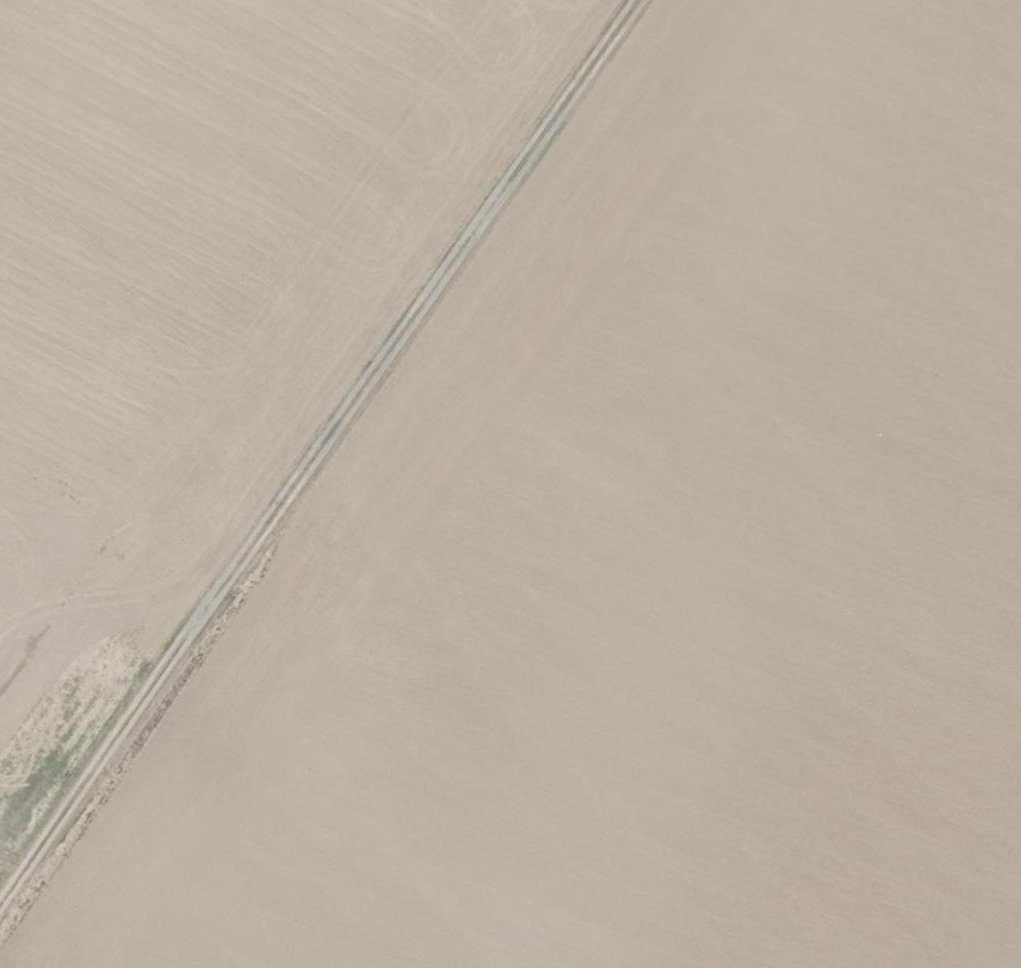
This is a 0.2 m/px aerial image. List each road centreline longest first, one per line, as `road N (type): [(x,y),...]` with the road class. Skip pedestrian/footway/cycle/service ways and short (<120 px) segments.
road 1 (track): [(0,908),(640,0)]

